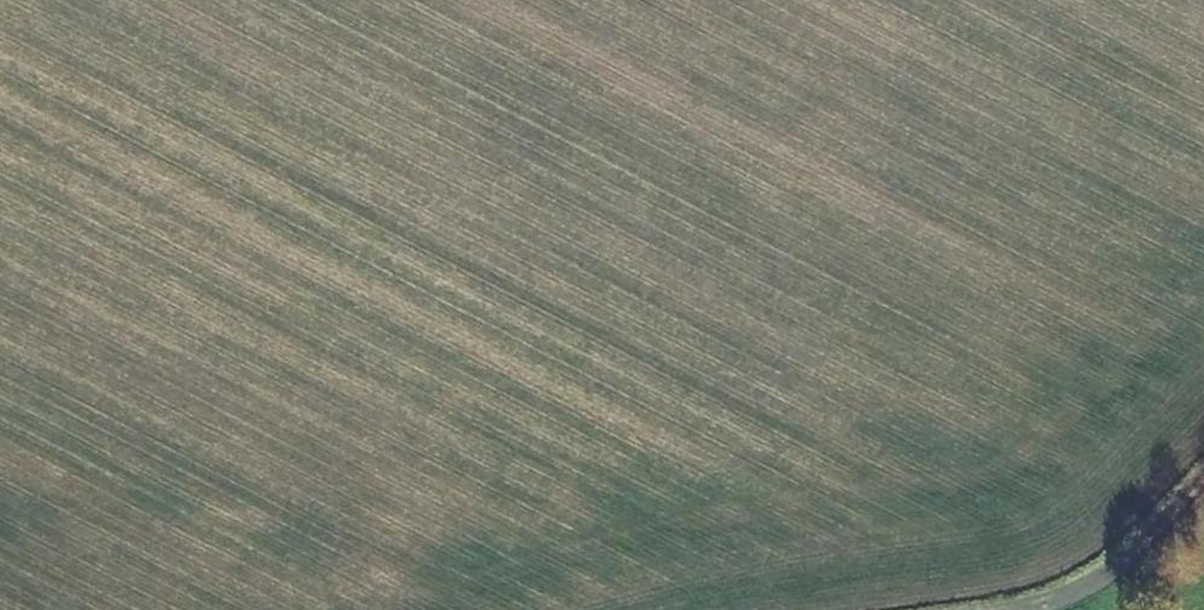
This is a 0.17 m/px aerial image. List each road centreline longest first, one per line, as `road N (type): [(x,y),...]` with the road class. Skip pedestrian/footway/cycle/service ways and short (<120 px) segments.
road 1 (track): [(1042,609),(1082,599),(1114,577),(1203,486)]

